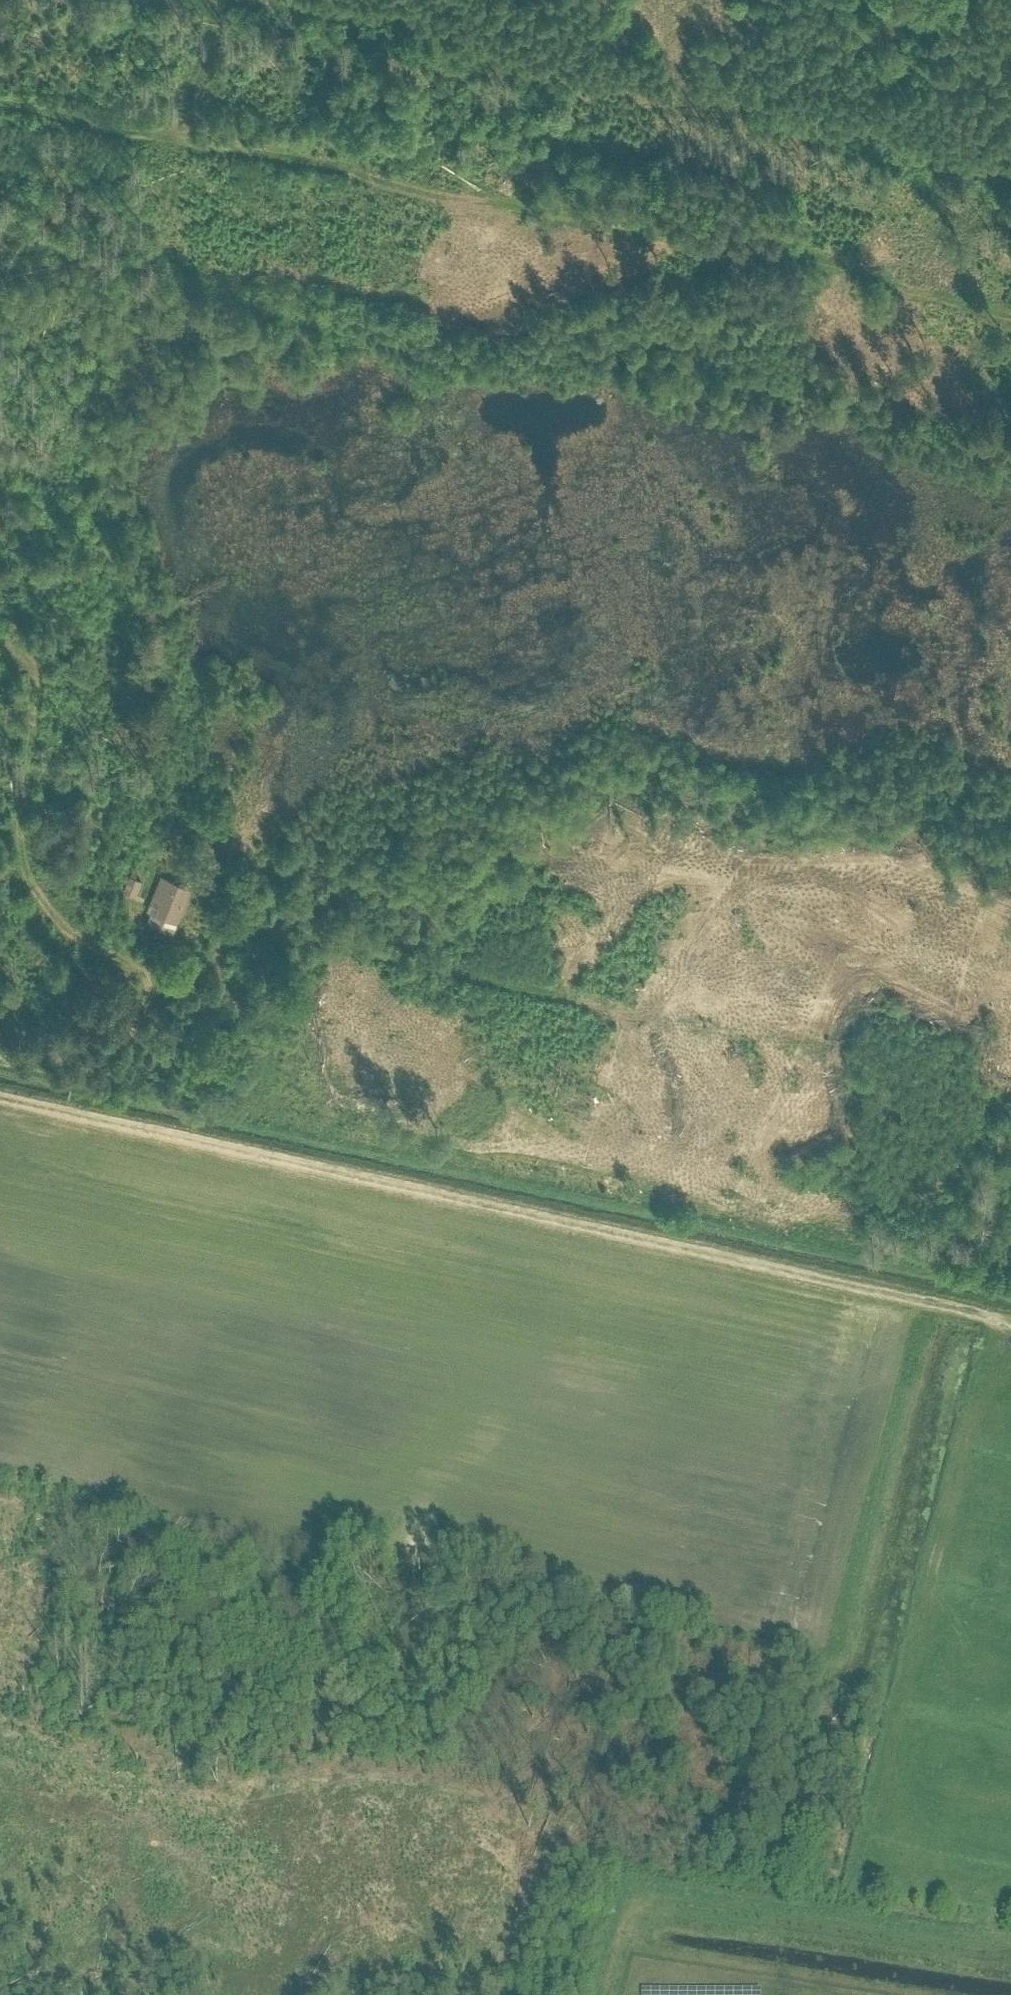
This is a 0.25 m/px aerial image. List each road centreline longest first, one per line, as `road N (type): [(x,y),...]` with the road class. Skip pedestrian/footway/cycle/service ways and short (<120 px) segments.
road 1 (track): [(1010,1310),(0,1088)]
road 2 (track): [(139,979),(281,933),(333,939),(1010,1104)]
road 3 (track): [(172,130),(1010,305)]
road 4 (track): [(0,622),(24,628),(44,655),(23,878),(87,944),(139,974),(130,1059)]
road 5 (track): [(204,0),(172,130),(0,94)]
road 6 (track): [(0,1061),(63,1070),(130,1059)]

